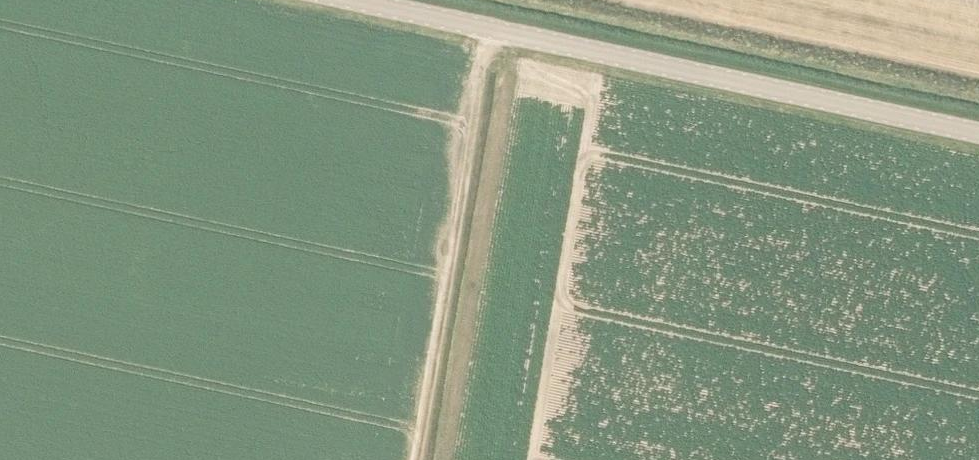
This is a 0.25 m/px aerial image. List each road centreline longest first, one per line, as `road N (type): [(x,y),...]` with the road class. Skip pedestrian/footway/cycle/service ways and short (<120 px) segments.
road 1 (unclassified): [(978,133),(351,0)]
road 2 (track): [(417,459),(489,29)]
road 3 (track): [(445,459),(516,35)]

